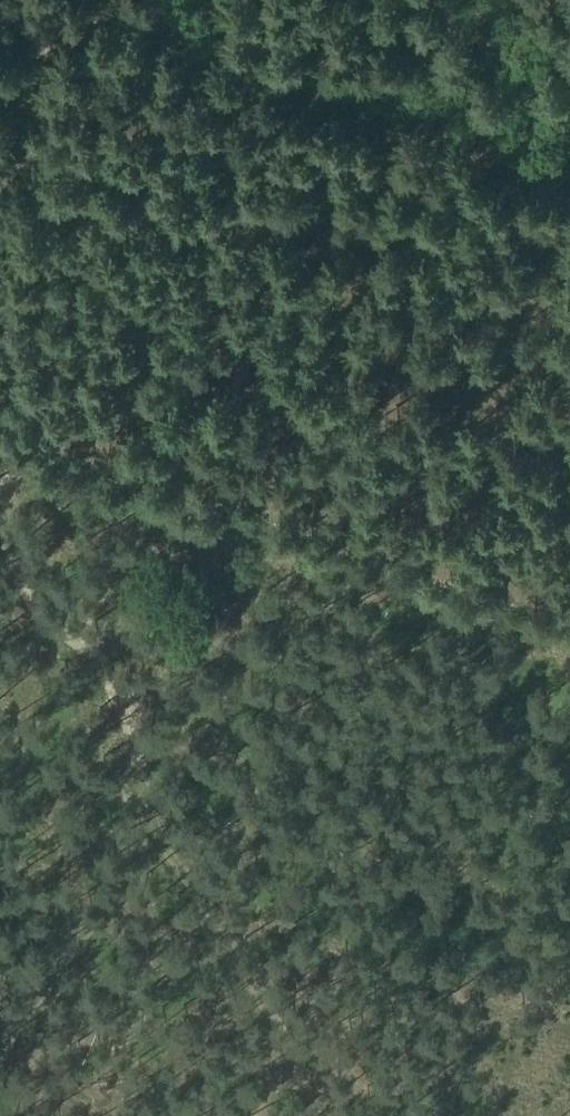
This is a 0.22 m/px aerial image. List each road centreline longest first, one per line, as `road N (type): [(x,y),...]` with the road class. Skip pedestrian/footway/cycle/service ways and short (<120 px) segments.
road 1 (track): [(0,438),(569,630)]

